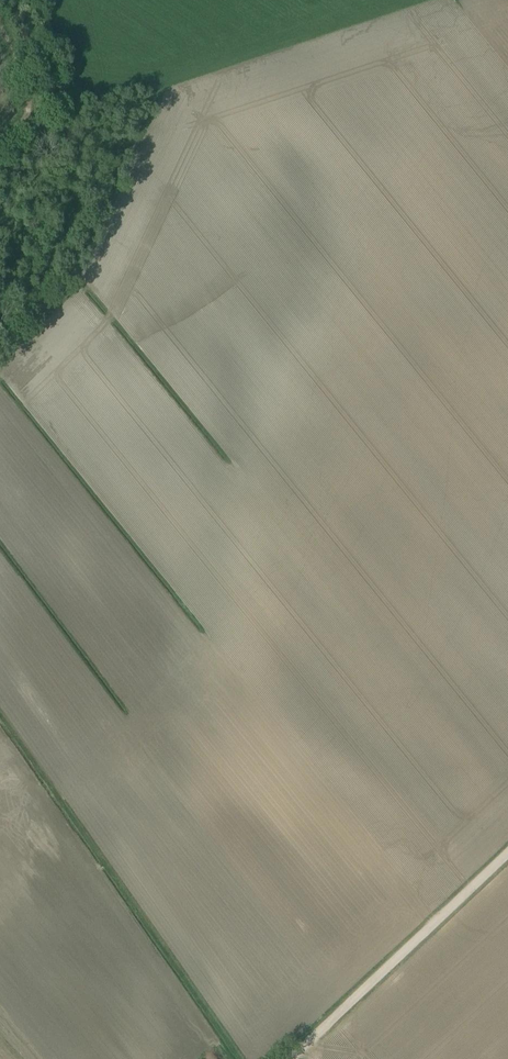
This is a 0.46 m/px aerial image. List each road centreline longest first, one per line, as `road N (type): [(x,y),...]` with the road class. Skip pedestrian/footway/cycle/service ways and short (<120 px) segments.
road 1 (track): [(284,1058),(507,849)]
road 2 (track): [(152,99),(76,261),(0,338)]

